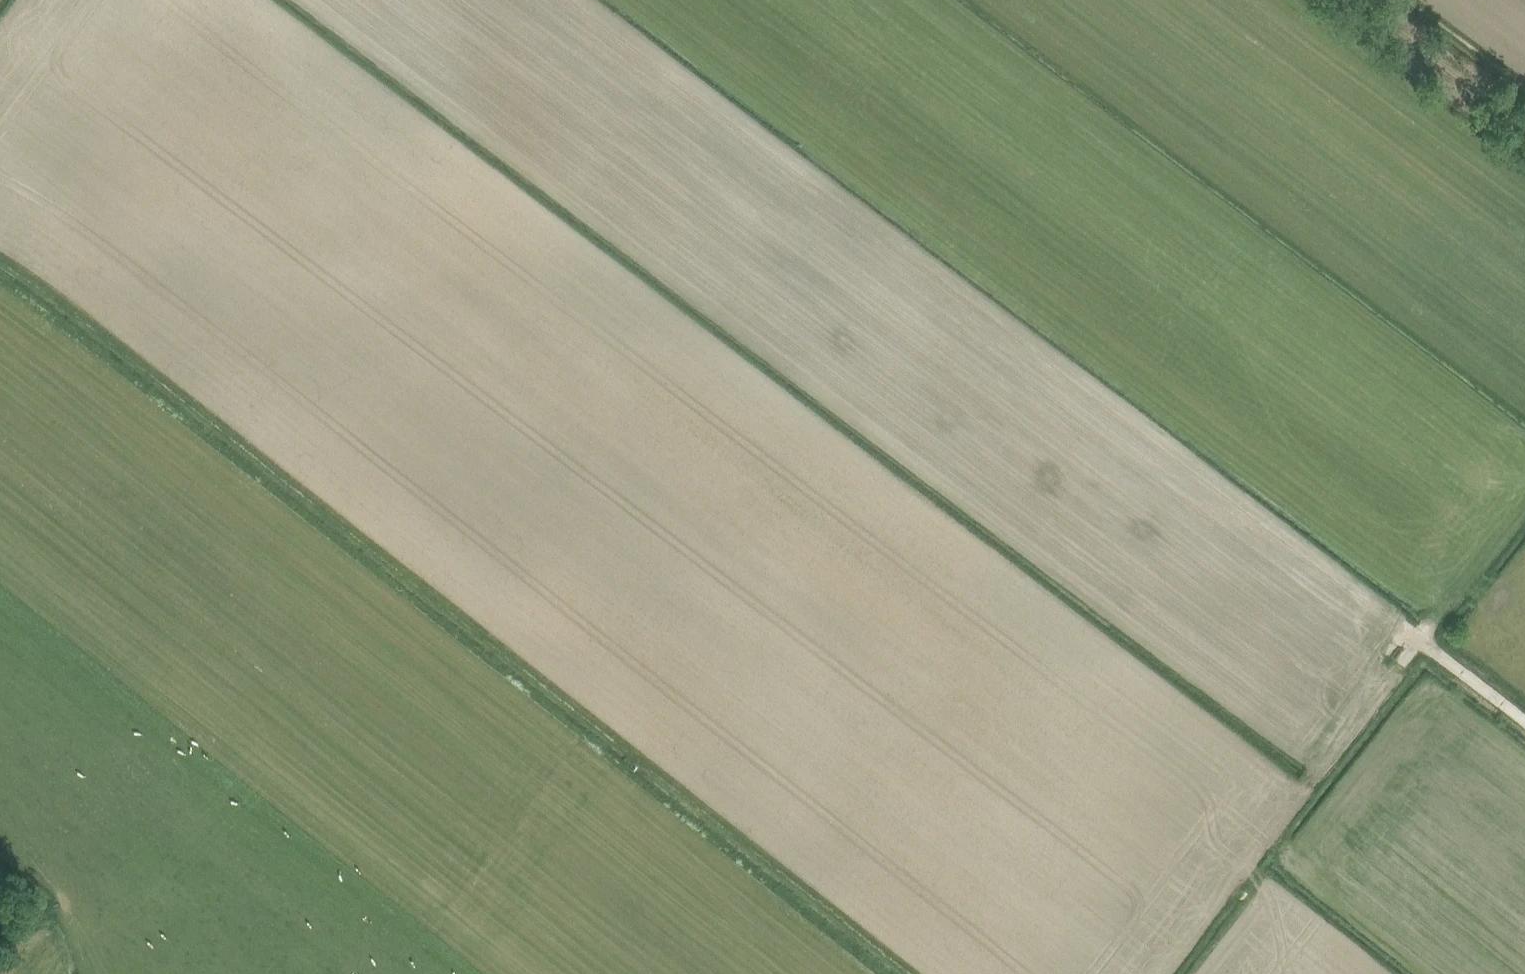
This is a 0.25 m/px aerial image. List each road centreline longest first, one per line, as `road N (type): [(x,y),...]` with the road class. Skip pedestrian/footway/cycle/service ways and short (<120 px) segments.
road 1 (track): [(1352,0),(1524,129)]

